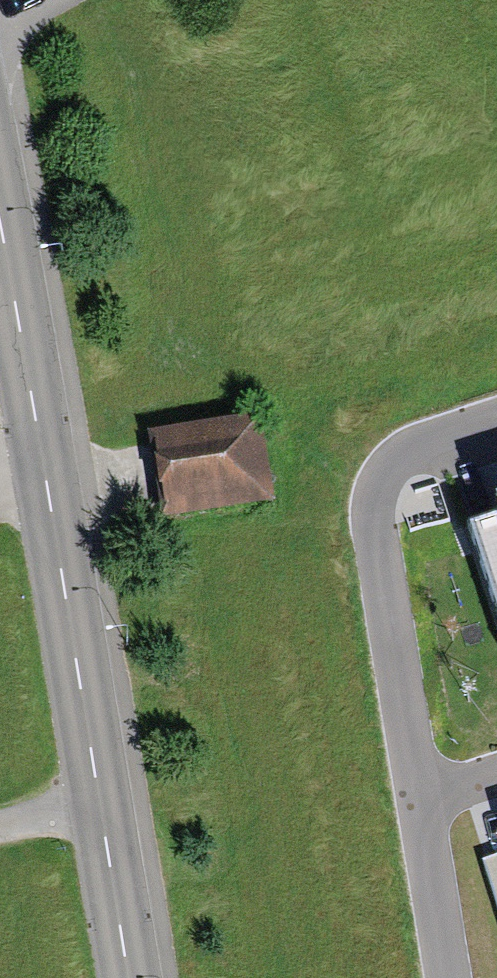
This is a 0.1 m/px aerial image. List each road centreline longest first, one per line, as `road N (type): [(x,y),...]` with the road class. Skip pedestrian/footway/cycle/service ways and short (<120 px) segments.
road 1 (tertiary): [(127,977),(49,470),(0,213)]
road 2 (residential): [(449,977),(372,515),(384,473),(413,446),(496,420)]

